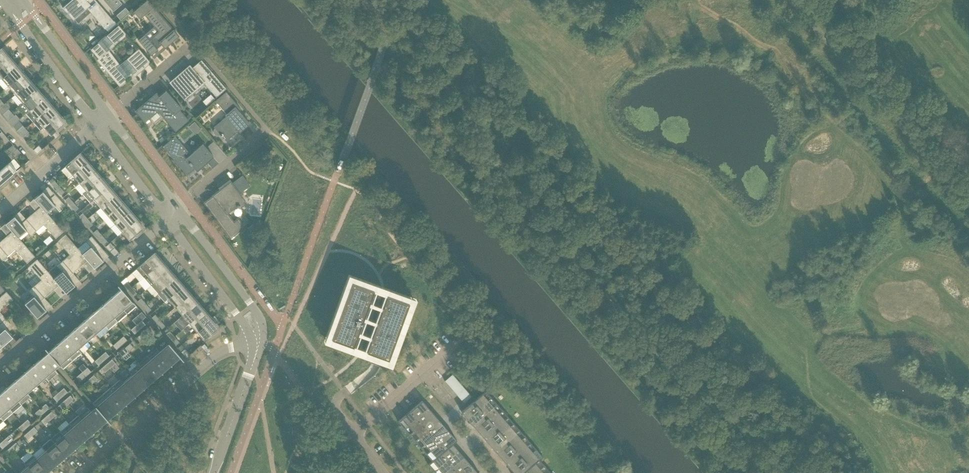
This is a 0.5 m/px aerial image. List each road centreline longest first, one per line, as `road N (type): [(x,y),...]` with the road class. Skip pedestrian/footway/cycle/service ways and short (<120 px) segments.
road 1 (residential): [(0,364),(167,220)]
road 2 (tertiary): [(258,338),(253,305),(177,208)]
road 3 (tertiary): [(167,220),(258,338)]
road 4 (tertiary): [(9,9),(96,126)]
road 5 (tertiary): [(109,115),(22,0)]
road 6 (tertiary): [(214,472),(258,338)]
road 7 (residential): [(152,411),(220,352),(258,338)]
road 8 (residential): [(0,209),(96,126)]

